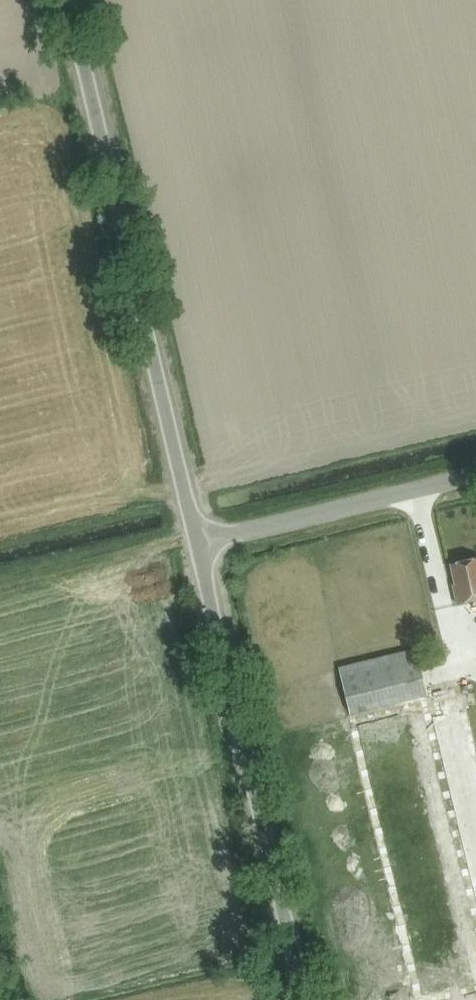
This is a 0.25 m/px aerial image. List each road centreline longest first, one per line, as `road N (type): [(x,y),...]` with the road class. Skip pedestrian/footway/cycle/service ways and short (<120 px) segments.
road 1 (unclassified): [(198,543),(70,0)]
road 2 (unclassified): [(304,999),(198,543)]
road 3 (unclassified): [(198,543),(475,476)]

